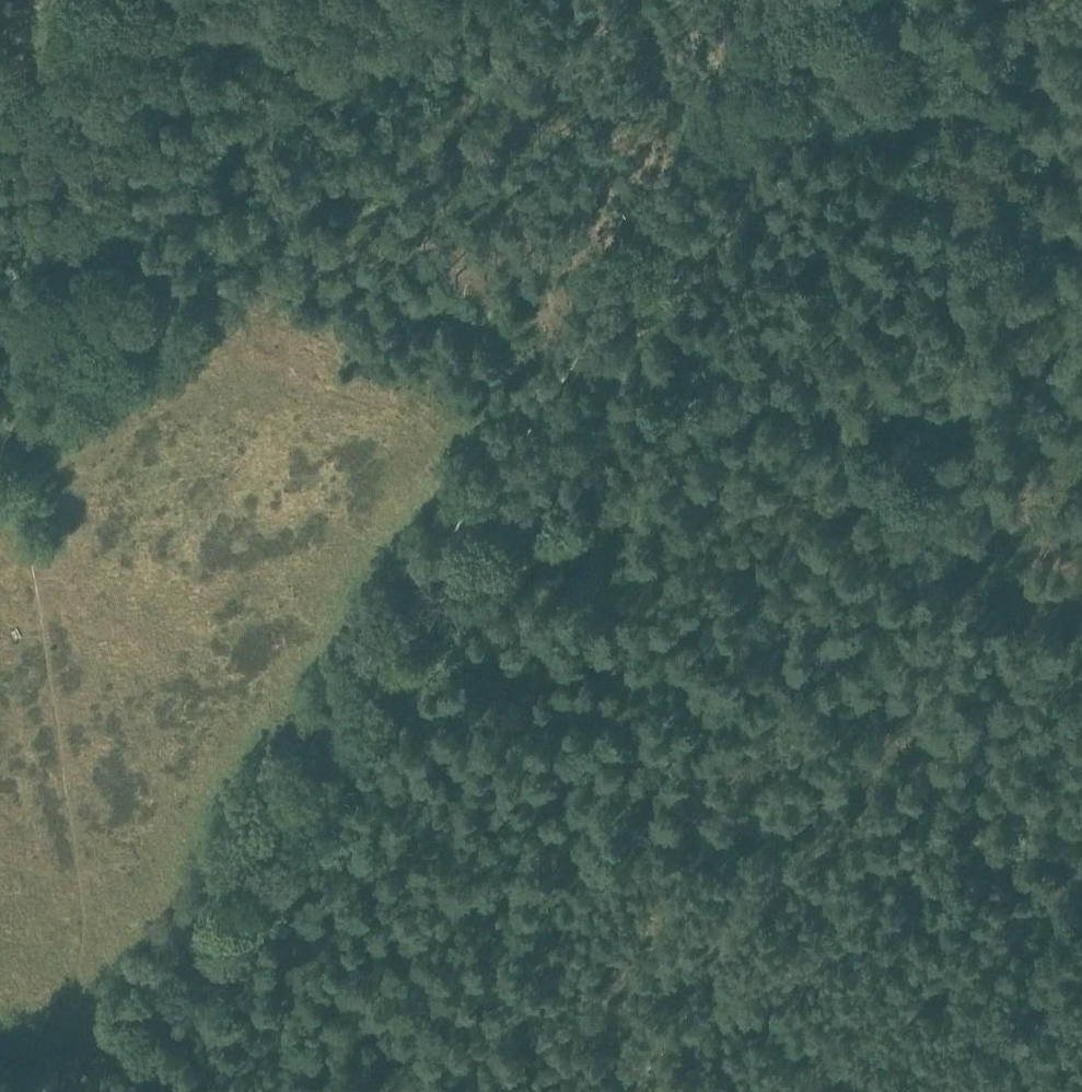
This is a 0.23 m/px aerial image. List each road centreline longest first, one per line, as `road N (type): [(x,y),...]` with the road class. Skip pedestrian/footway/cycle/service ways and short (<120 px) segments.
road 1 (track): [(105,1067),(813,0)]
road 2 (track): [(0,80),(125,34),(186,31),(721,134)]
road 3 (track): [(1081,614),(628,278)]

